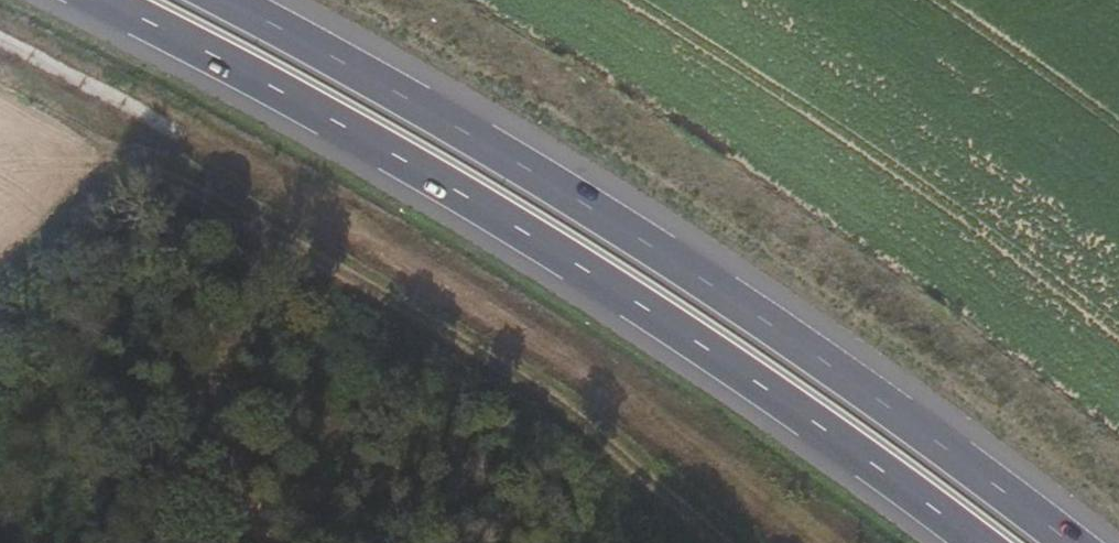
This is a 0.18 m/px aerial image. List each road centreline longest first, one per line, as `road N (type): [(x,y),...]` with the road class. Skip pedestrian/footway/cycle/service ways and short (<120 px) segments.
road 1 (motorway): [(106,0),(241,67),(595,275),(978,542)]
road 2 (motorway): [(1070,542),(825,364),(604,218),(431,111),(227,0)]

